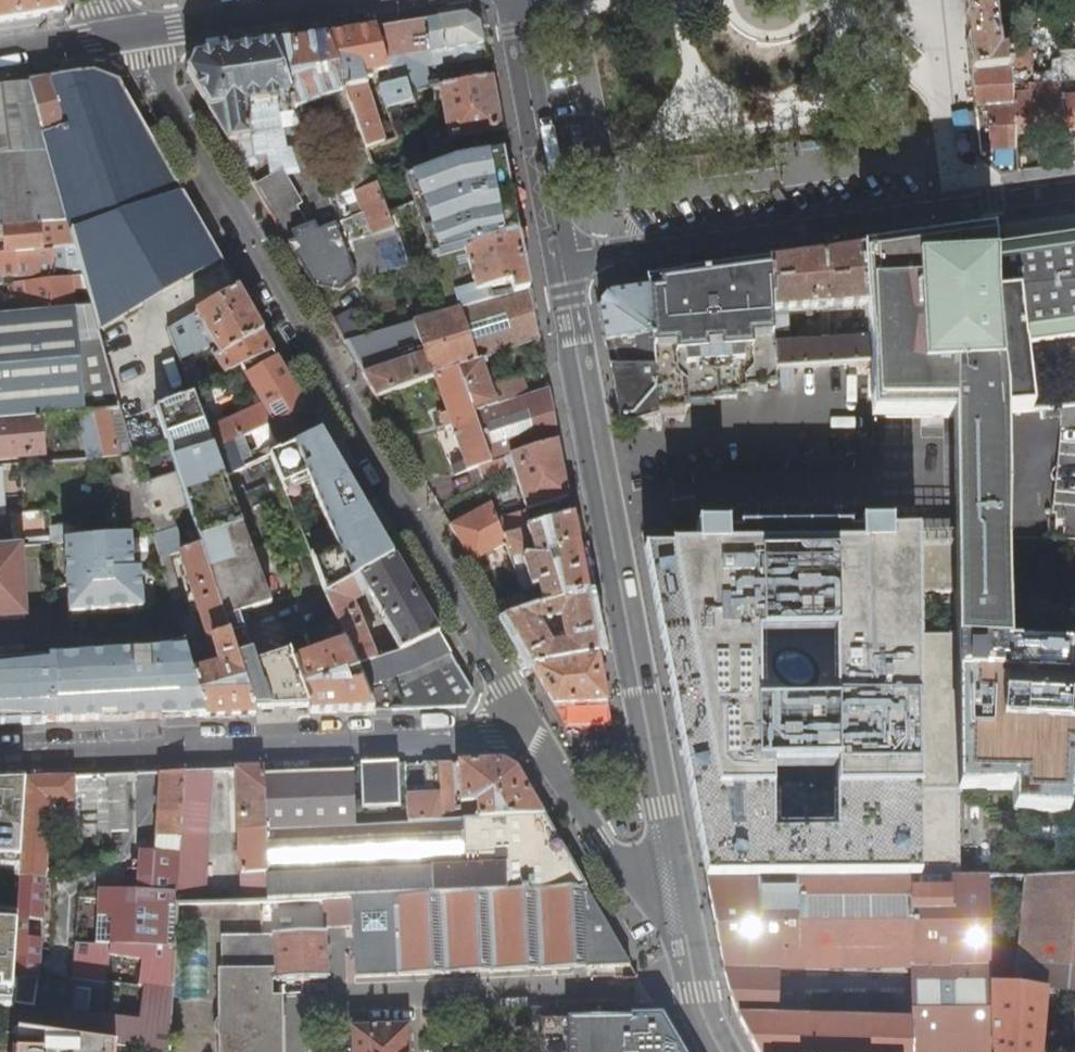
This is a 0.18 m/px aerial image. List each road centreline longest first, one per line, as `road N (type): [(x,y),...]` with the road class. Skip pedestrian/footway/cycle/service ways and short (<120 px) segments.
road 1 (residential): [(524,724),(129,34)]
road 2 (residential): [(673,876),(573,333)]
road 3 (residential): [(0,759),(493,737),(524,724)]
road 4 (residential): [(559,263),(1074,188)]
road 5 (residential): [(559,263),(507,0)]
road 6 (residential): [(524,724),(602,843),(643,873),(673,876)]
road 7 (residential): [(129,34),(340,0)]
road 8 (residential): [(726,1051),(696,995),(673,876)]
road 9 (residential): [(0,55),(129,34)]

